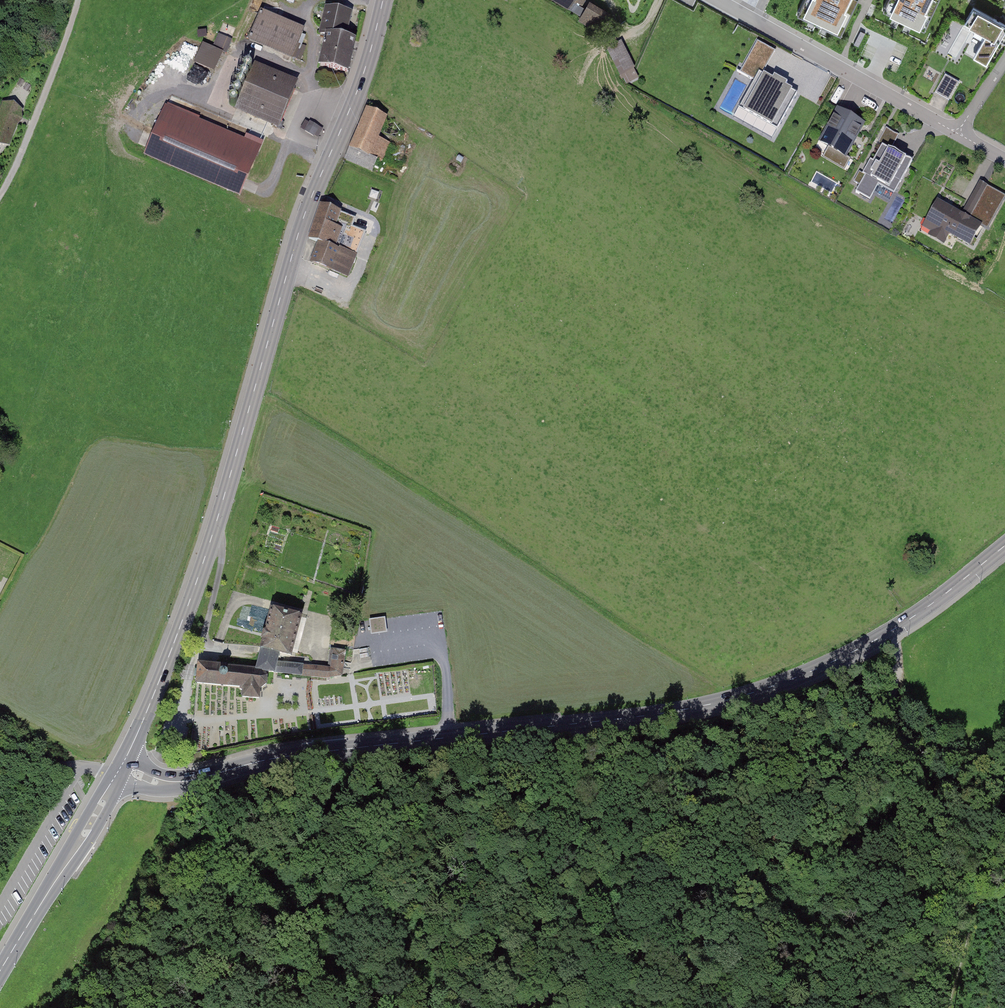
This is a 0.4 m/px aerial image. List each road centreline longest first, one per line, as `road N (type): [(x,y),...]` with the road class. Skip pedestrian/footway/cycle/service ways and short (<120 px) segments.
road 1 (secondary): [(206,777),(282,757),(614,720),(759,692),(894,629),(1004,546)]
road 2 (primary): [(383,0),(359,86),(306,209),(215,528),(126,757)]
road 3 (track): [(607,1007),(537,983),(411,912),(262,849),(209,789)]
road 4 (track): [(946,1007),(972,910),(945,810),(901,726),(892,687),(894,629)]
road 5 (residential): [(717,0),(958,132)]
road 6 (primary): [(117,776),(0,971)]
road 7 (track): [(0,196),(77,0)]

